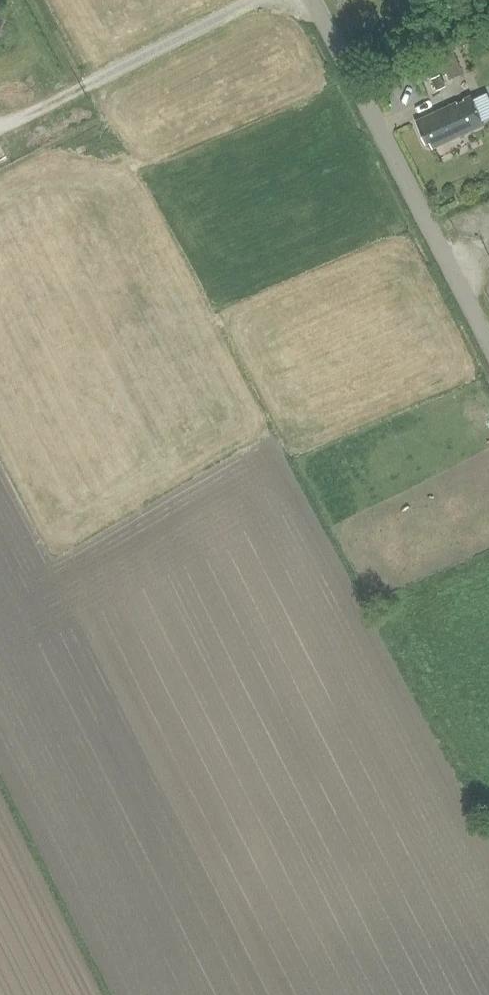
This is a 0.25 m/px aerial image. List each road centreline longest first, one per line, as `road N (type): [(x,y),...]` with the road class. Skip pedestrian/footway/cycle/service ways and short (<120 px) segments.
road 1 (unclassified): [(488,348),(311,0)]

